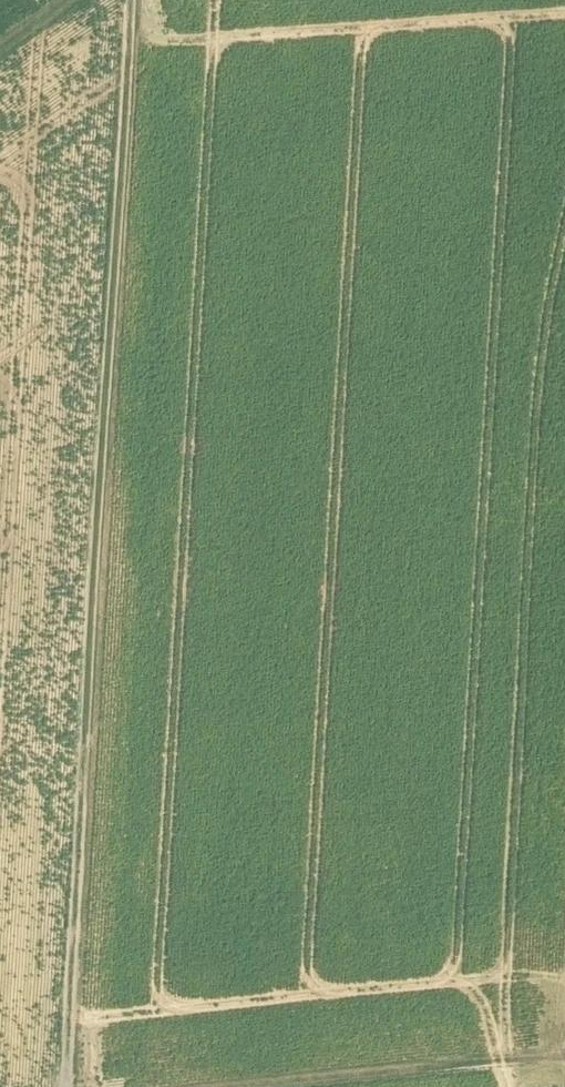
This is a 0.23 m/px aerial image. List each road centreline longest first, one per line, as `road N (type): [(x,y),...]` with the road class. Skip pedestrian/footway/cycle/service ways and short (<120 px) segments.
road 1 (track): [(132,0),(69,1086)]
road 2 (track): [(298,1086),(564,1060)]

